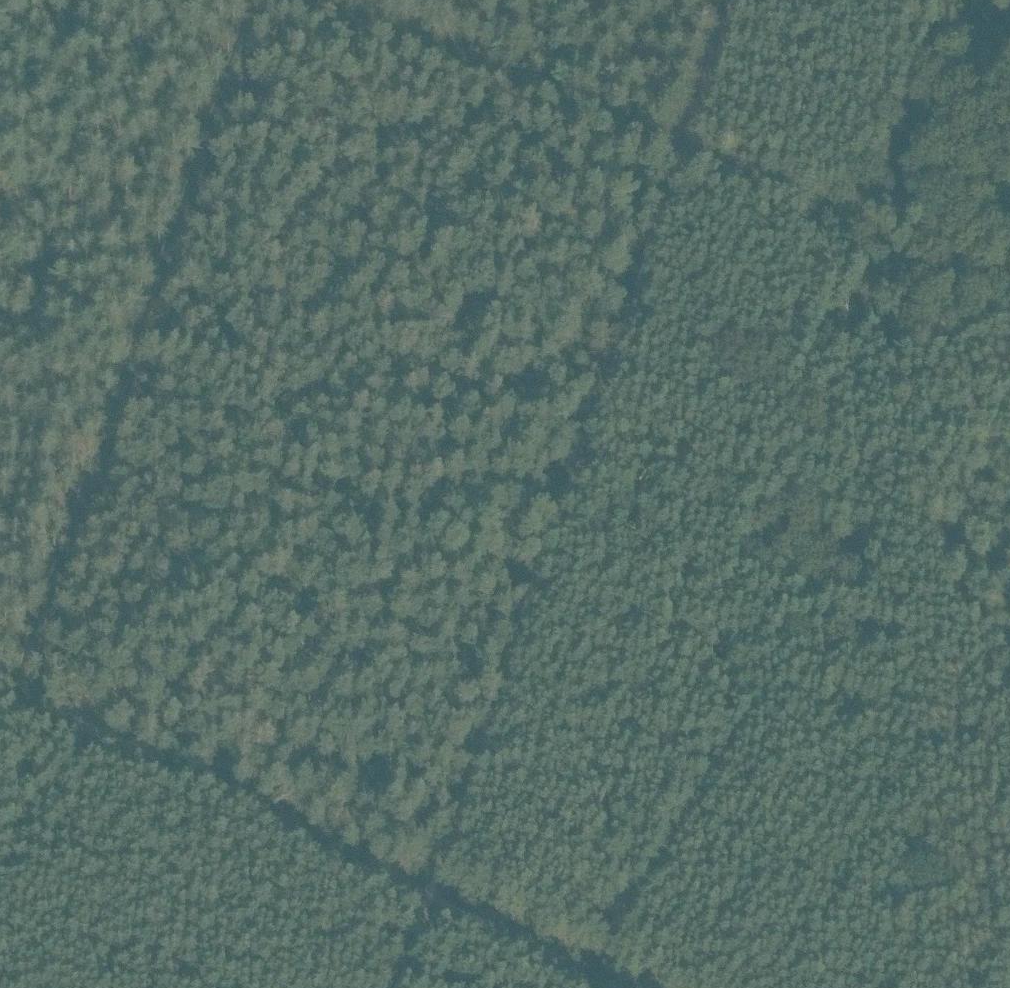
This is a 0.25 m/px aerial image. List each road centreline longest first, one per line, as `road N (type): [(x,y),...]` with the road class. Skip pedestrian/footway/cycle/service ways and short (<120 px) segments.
road 1 (track): [(428,880),(678,167)]
road 2 (track): [(3,683),(261,0)]
road 3 (track): [(428,880),(0,682)]
road 4 (track): [(678,167),(308,0)]
road 5 (track): [(640,987),(428,880)]
road 6 (track): [(745,0),(713,101),(678,167)]

